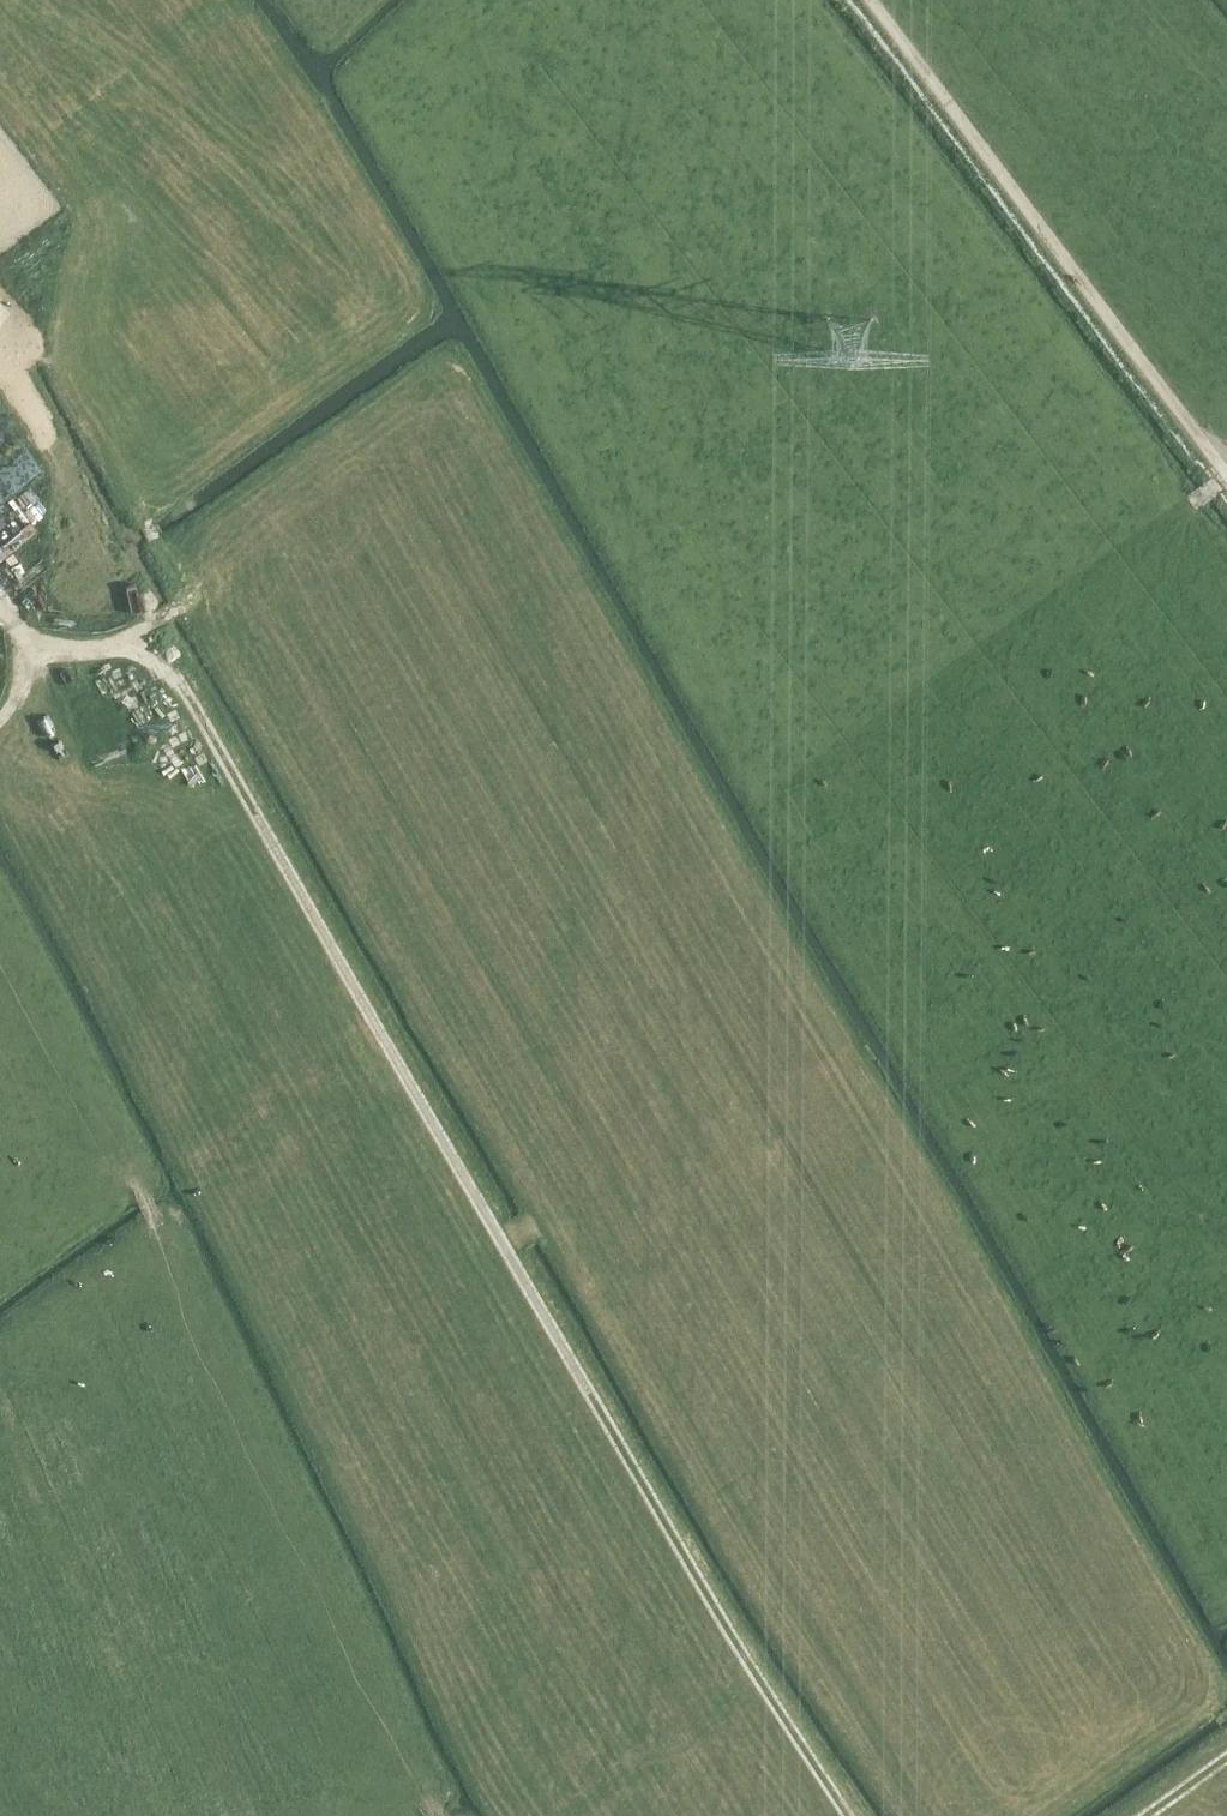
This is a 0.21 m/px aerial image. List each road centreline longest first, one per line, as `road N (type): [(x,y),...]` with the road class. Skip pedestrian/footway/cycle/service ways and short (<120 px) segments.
road 1 (track): [(126,640),(164,676),(624,1461),(847,1815)]
road 2 (track): [(863,0),(1226,474)]
road 3 (track): [(566,1815),(763,1686)]
road 4 (track): [(33,649),(126,640),(194,600)]
road 5 (track): [(0,602),(33,649),(18,698),(0,717)]

